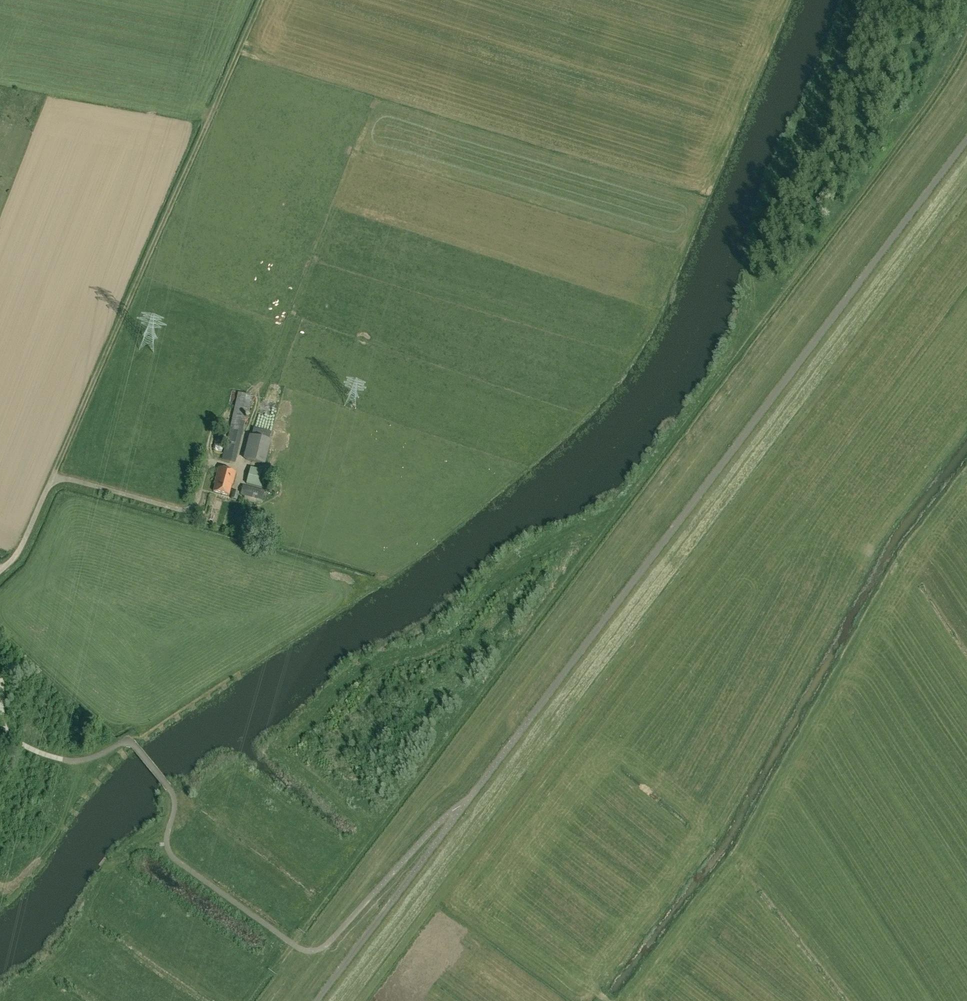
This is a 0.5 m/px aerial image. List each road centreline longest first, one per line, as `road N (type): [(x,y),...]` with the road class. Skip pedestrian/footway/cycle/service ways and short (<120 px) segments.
road 1 (unclassified): [(0,569),(57,480),(177,508)]

